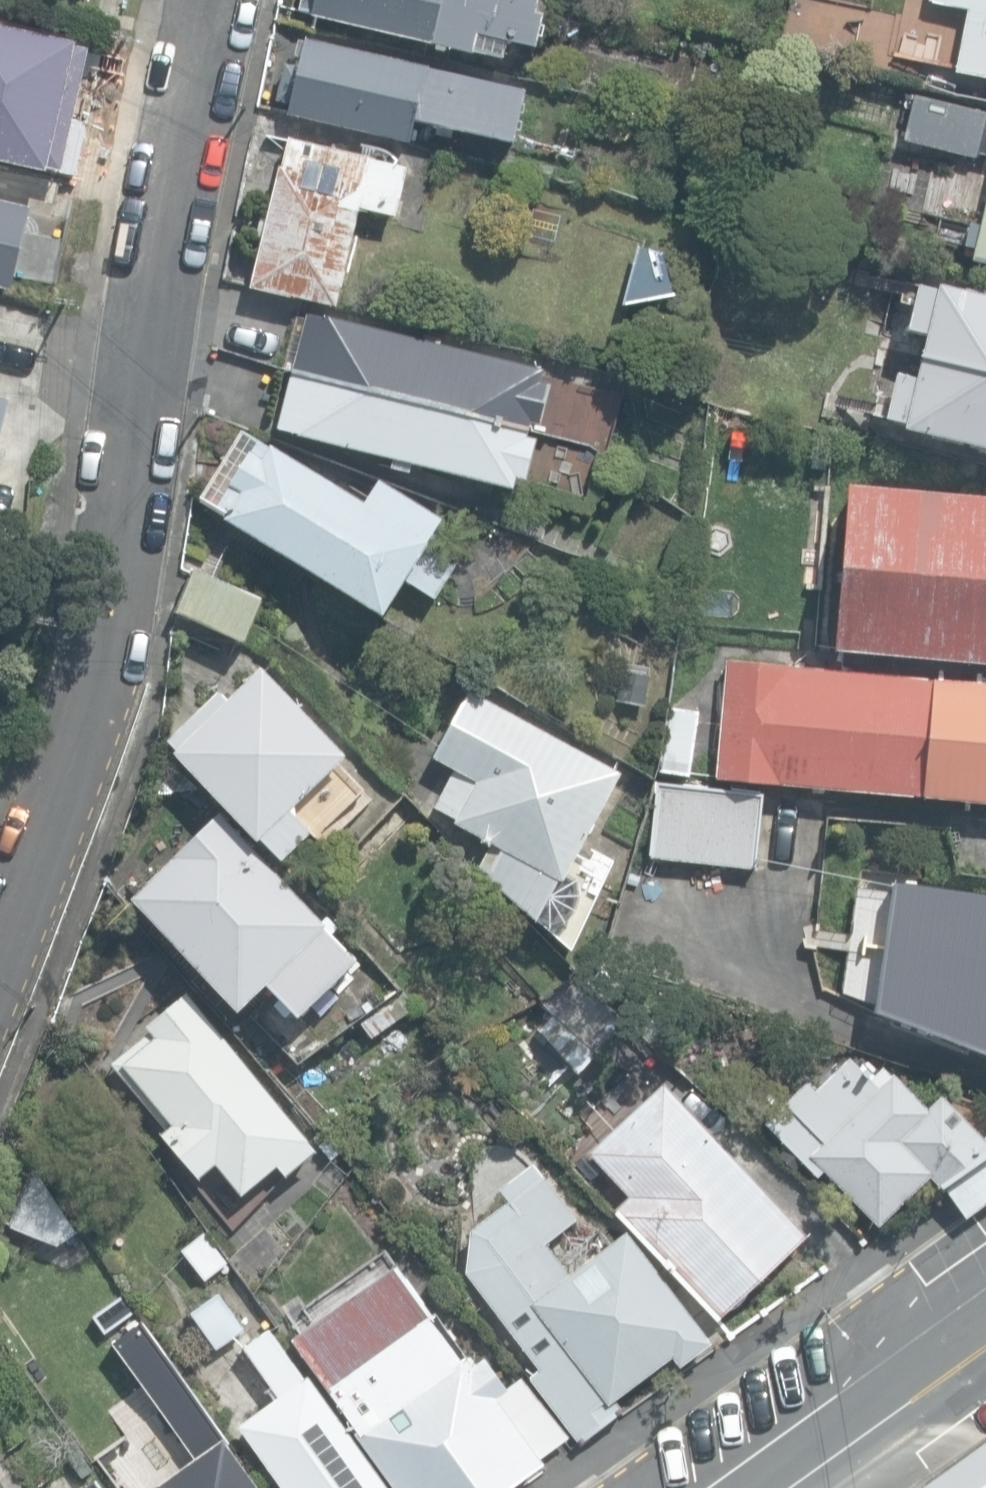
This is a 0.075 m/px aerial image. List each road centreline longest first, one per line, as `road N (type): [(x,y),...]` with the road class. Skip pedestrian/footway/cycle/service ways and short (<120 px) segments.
road 1 (residential): [(215,0),(155,323),(114,628),(0,969)]
road 2 (tertiary): [(786,1487),(985,1344)]

